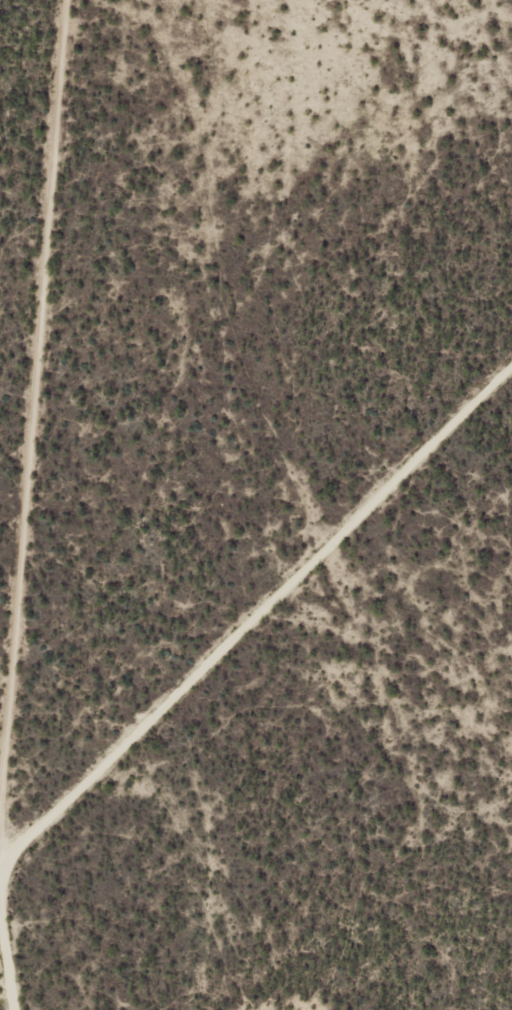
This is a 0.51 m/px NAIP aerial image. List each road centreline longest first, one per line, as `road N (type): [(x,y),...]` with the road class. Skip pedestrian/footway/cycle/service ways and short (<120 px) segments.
road 1 (track): [(44,0),(20,812),(26,1009)]
road 2 (track): [(20,812),(100,772),(511,387)]

